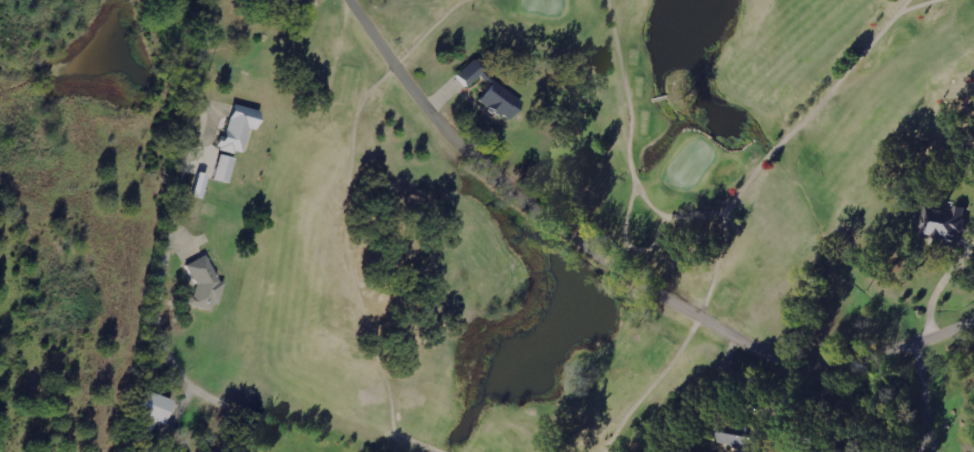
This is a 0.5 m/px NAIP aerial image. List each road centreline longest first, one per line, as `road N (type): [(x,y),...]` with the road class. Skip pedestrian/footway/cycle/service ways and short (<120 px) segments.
road 1 (residential): [(365,0),(445,107),(560,215),(770,344),(830,357),(973,318)]
road 2 (residential): [(861,348),(871,365),(973,431)]

